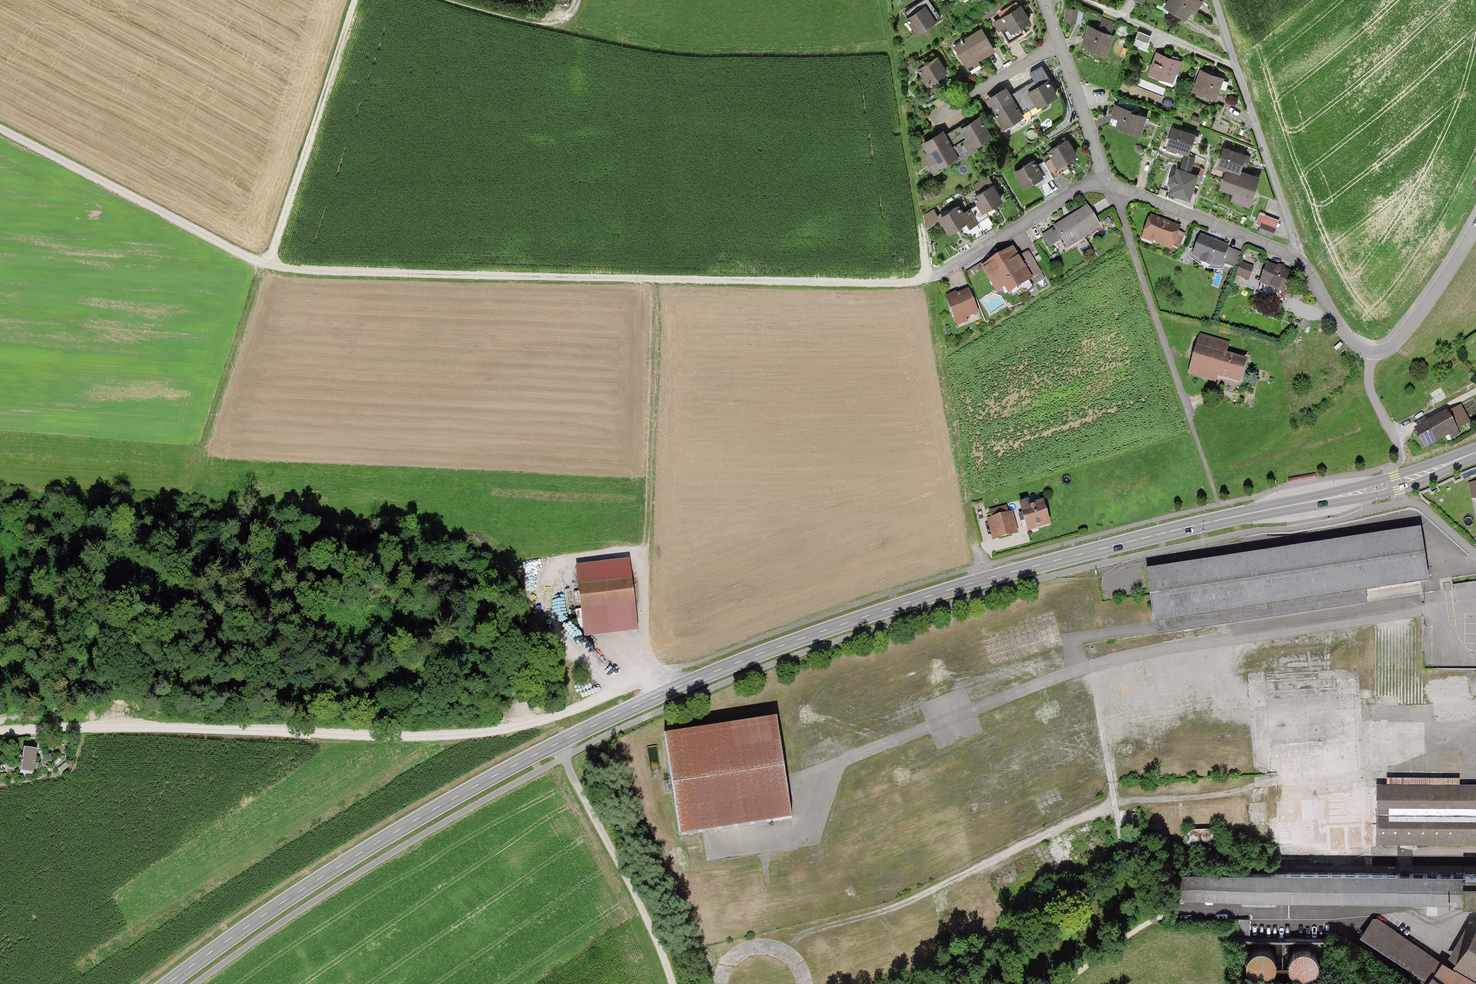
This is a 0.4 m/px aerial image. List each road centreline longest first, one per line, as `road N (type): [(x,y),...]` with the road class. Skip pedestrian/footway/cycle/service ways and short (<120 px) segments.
road 1 (primary): [(1475,452),(1368,490),(982,580),(737,663),(439,804),(165,983)]
road 2 (track): [(929,280),(742,283),(287,270),(255,261),(0,131)]
road 3 (track): [(0,735),(108,727),(411,737),(556,717),(645,679),(659,696)]
road 4 (track): [(472,0),(658,50),(887,50)]
road 5 (track): [(651,280),(645,679)]
road 6 (track): [(929,280),(982,580)]
road 7 (residential): [(1475,226),(1421,313),(1383,351),(1360,348),(1346,334),(1296,258)]
road 8 (track): [(878,0),(929,280)]
road 9 (track): [(354,0),(266,265)]
road 10 (track): [(558,743),(673,983)]
road 11 (residential): [(1191,418),(1113,185)]
road 12 (residential): [(929,280),(1086,186),(1113,185)]
road 13 (residential): [(1296,258),(1233,58)]
road 14 (residential): [(1113,185),(1296,258)]
road 15 (residential): [(1072,0),(1233,58)]
road 16 (residential): [(1113,185),(1058,45)]
road 17 (residential): [(1058,45),(933,120)]
road 18 (track): [(1062,983),(1113,943),(1177,909)]

